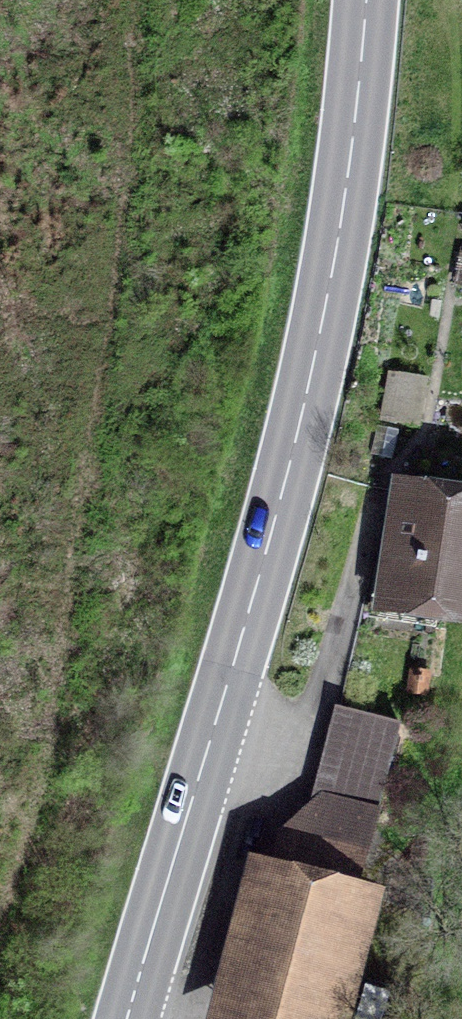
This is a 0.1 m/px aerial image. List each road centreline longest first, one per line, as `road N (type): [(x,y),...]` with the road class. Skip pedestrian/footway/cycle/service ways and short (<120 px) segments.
road 1 (secondary): [(377,0),(357,189),(292,492),(140,1018)]
road 2 (track): [(136,0),(136,107),(69,673),(26,865),(0,923)]

